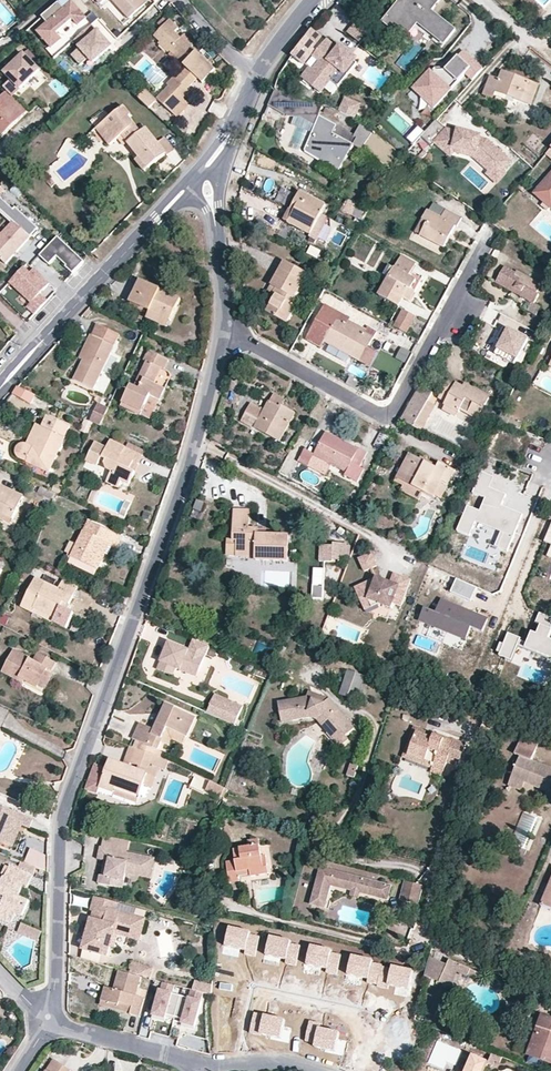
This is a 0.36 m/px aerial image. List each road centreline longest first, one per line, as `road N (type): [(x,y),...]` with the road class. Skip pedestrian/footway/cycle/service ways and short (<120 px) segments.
road 1 (residential): [(49,1023),(61,815),(194,440),(224,328)]
road 2 (residential): [(487,234),(387,410),(368,407),(224,328)]
road 3 (tertiary): [(0,390),(197,173)]
road 4 (residential): [(239,1065),(254,990),(379,1016),(359,1070)]
road 5 (residential): [(204,1067),(49,1023)]
road 6 (residential): [(224,328),(212,205),(197,173)]
road 7 (residential): [(436,944),(550,990)]

